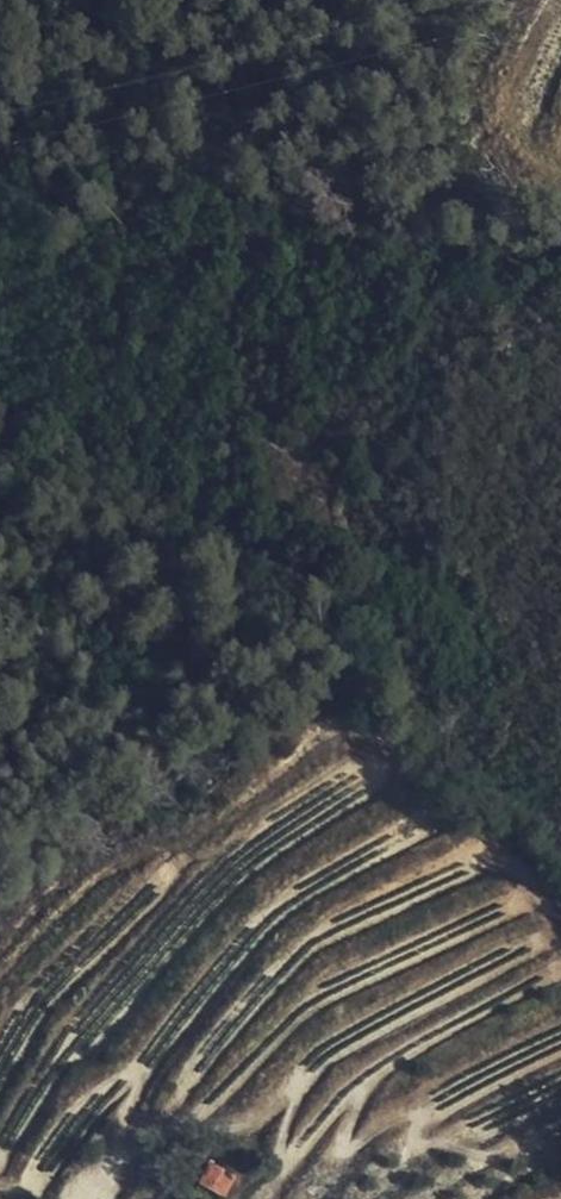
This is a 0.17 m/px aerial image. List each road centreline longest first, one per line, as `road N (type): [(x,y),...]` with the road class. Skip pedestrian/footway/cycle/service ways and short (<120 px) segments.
road 1 (track): [(560,168),(530,154),(512,125),(560,25)]

